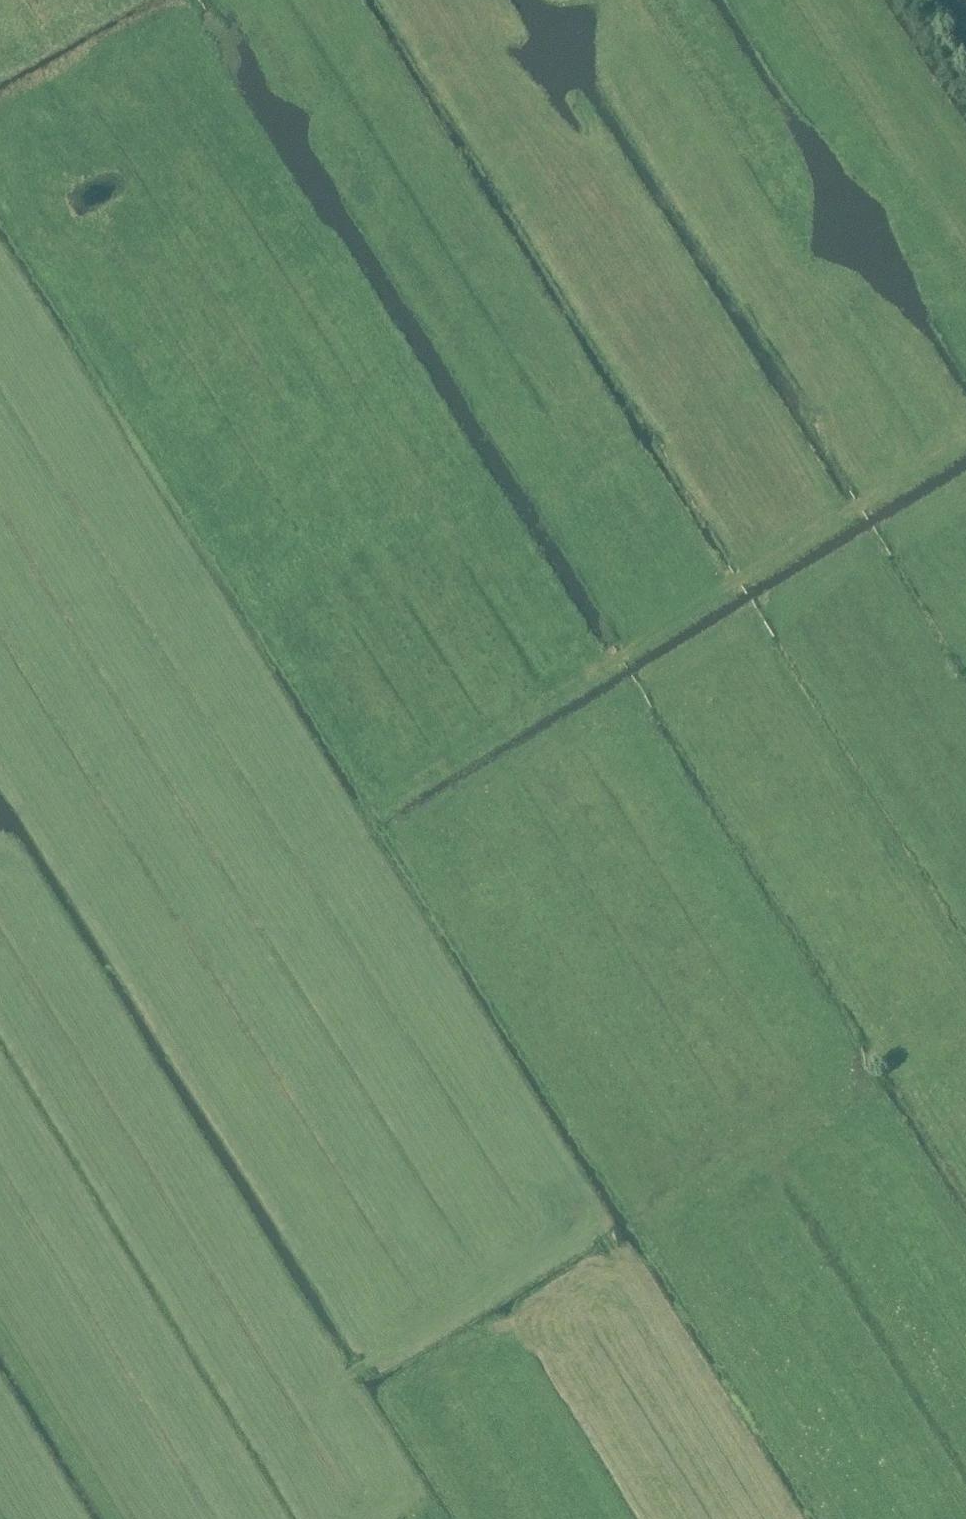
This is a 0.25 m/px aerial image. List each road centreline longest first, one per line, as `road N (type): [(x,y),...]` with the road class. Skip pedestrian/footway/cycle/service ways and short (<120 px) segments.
road 1 (track): [(965,1037),(842,1063)]

